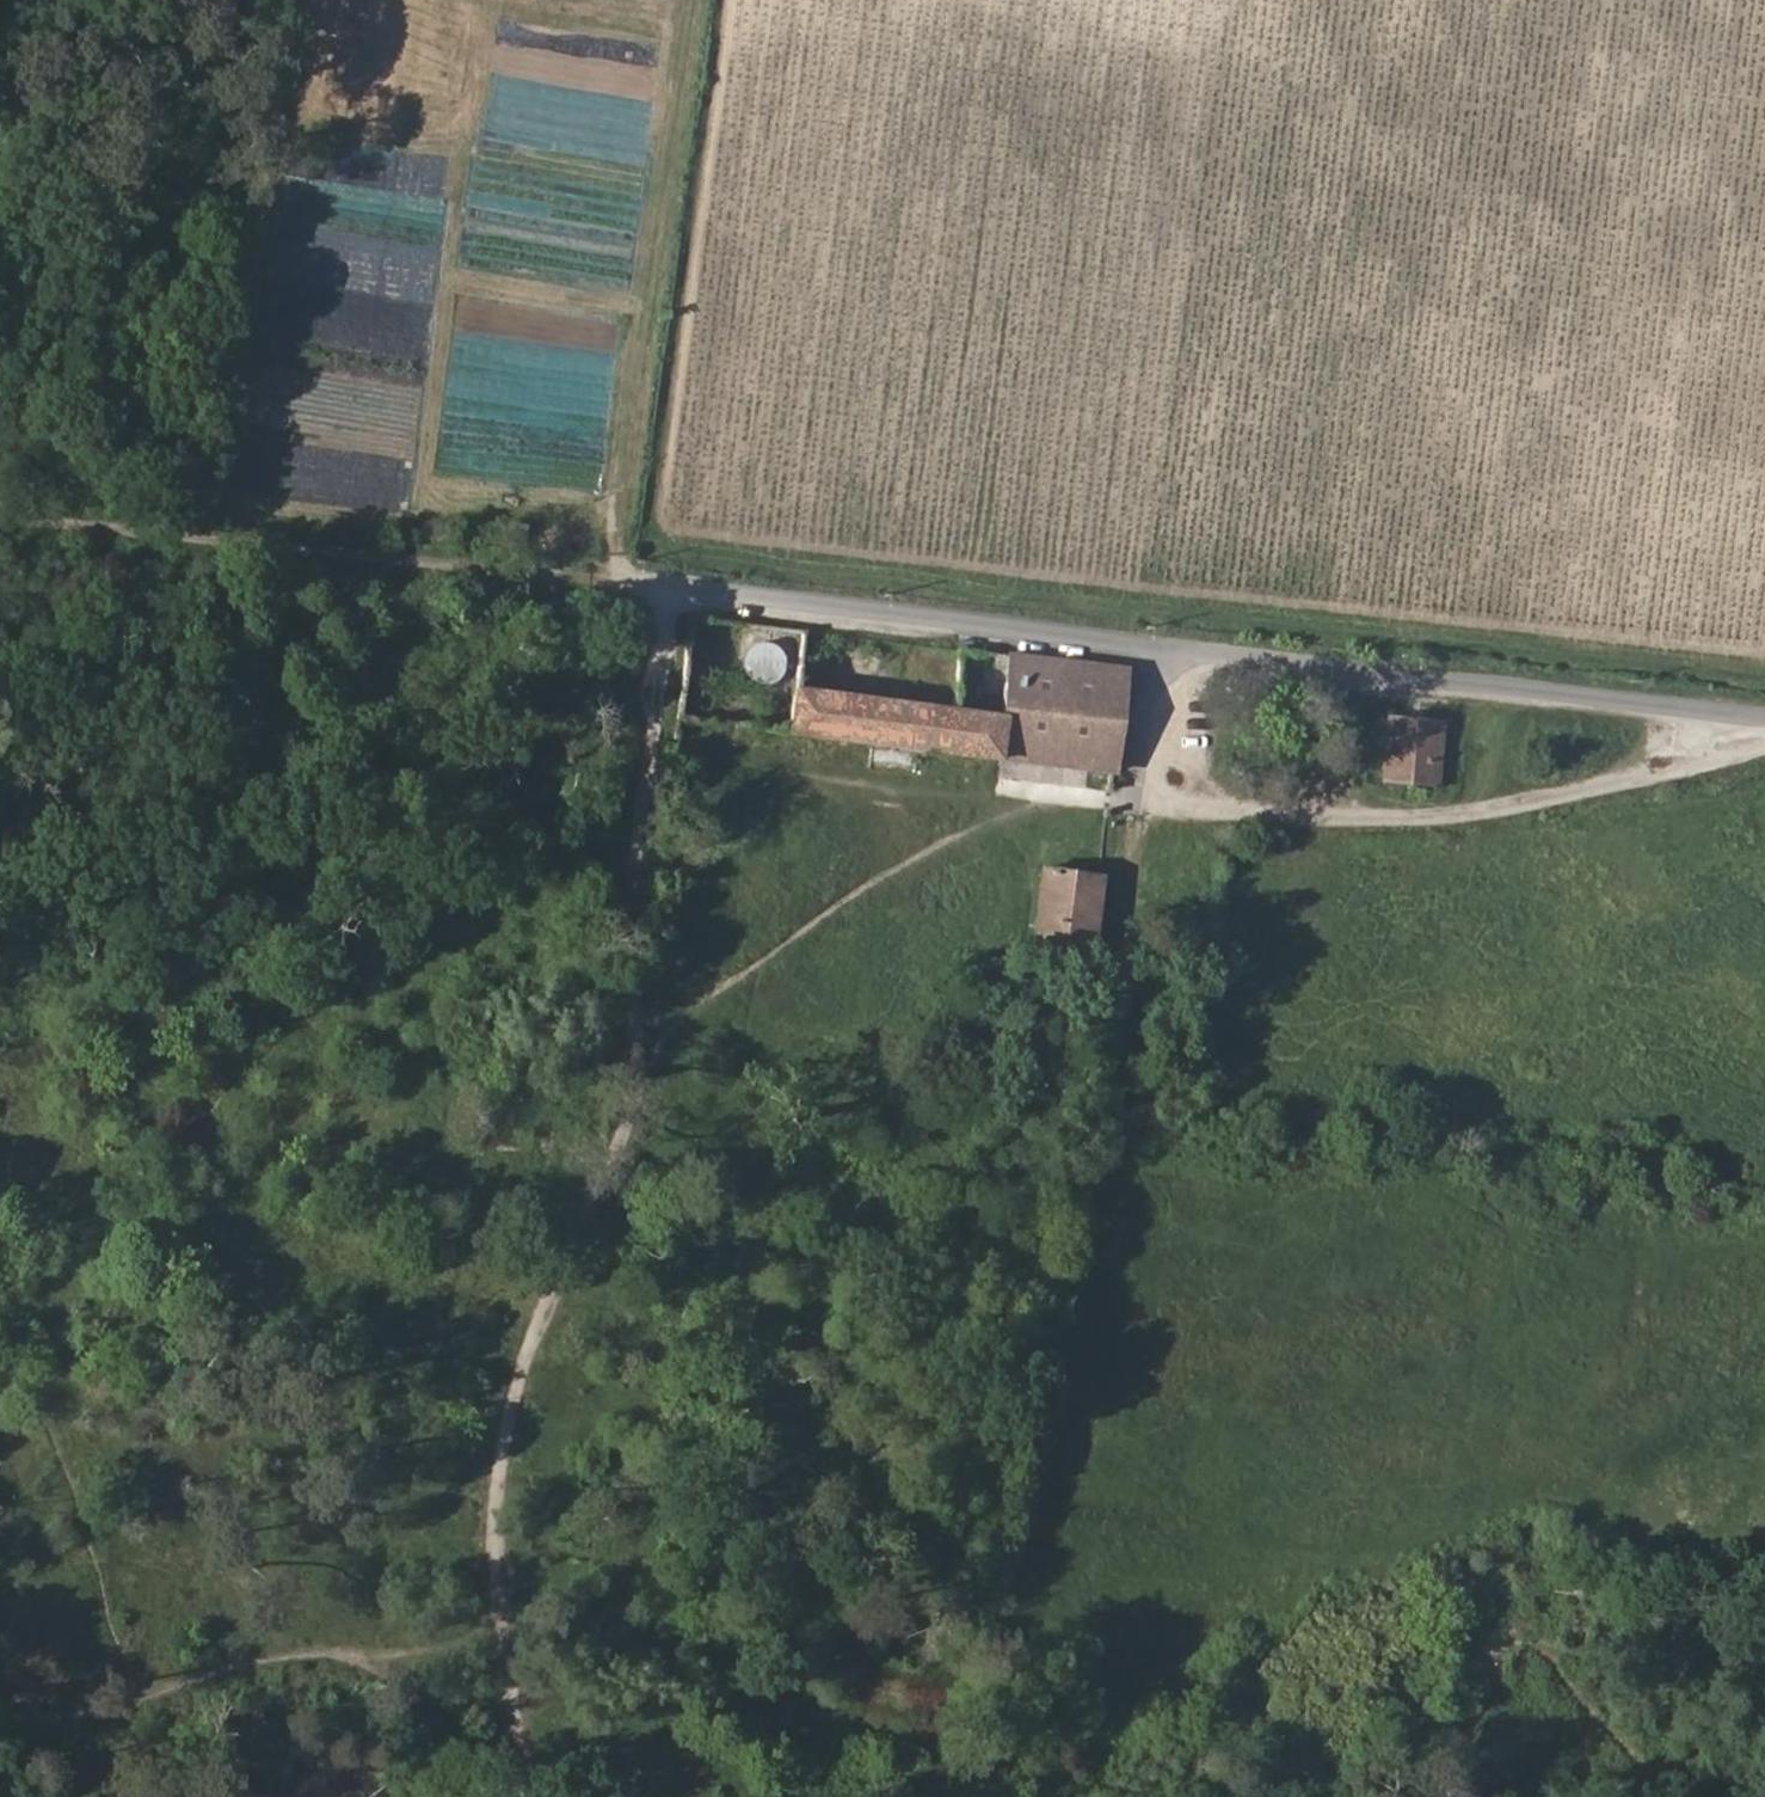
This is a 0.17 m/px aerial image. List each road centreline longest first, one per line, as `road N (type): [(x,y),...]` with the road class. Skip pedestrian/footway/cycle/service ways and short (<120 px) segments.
road 1 (residential): [(1764,714),(661,582)]

